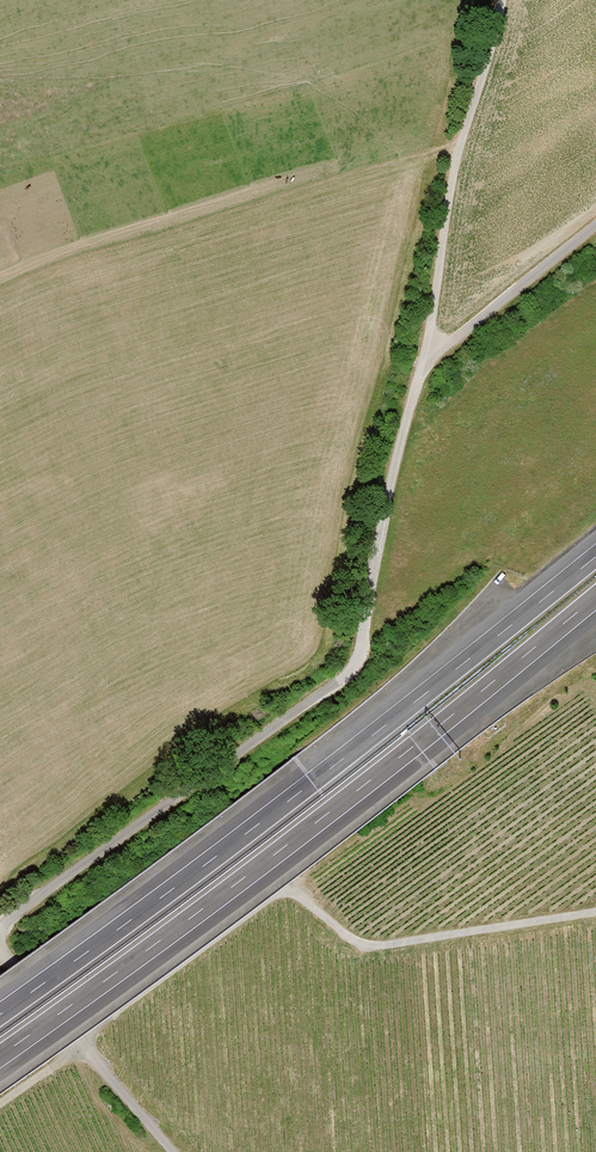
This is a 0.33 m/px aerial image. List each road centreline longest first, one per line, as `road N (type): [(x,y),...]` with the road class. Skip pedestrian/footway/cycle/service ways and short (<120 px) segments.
road 1 (track): [(502,0),(458,155),(361,653),(338,682),(0,927)]
road 2 (motorway): [(0,1057),(283,849),(595,597)]
road 3 (motorway): [(595,556),(217,855),(0,1014)]
road 4 (track): [(0,954),(176,1151)]
road 5 (track): [(595,226),(424,360)]

